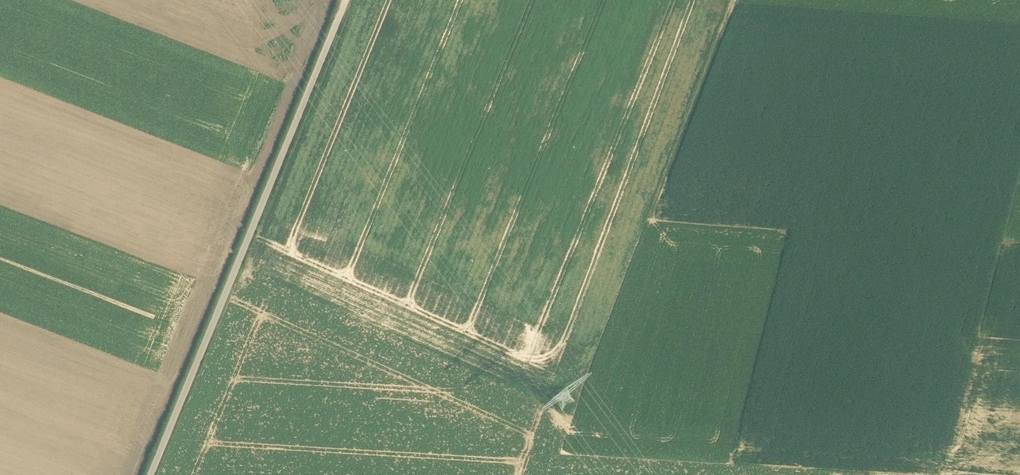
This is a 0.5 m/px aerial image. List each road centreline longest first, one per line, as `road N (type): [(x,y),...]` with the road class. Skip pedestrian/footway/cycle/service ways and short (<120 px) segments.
road 1 (unclassified): [(150,474),(344,0)]

